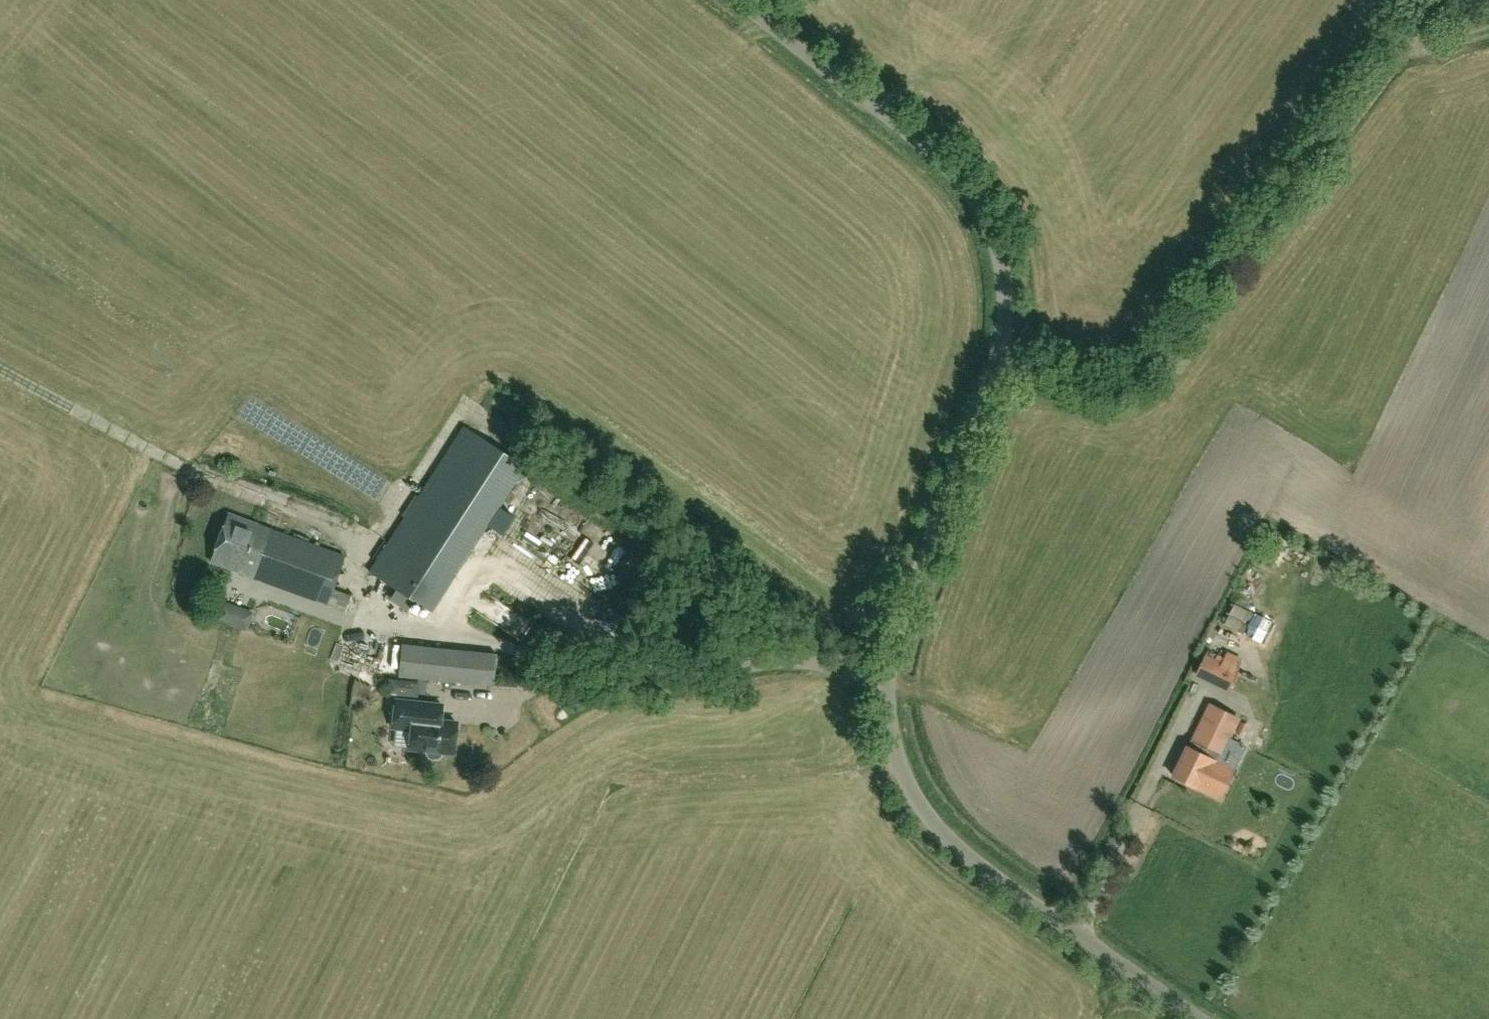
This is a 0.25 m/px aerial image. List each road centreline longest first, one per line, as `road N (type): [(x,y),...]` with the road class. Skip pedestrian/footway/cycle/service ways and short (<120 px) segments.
road 1 (unclassified): [(1193,1018),(1078,942),(916,811),(891,753),(887,677),(1001,356),(1007,301),(1001,244),(972,182),(740,0)]
road 2 (track): [(190,470),(0,368)]

